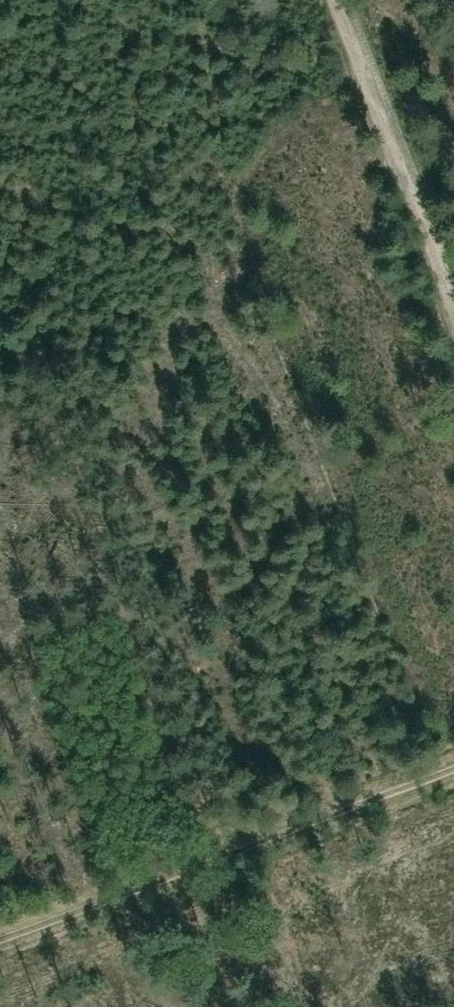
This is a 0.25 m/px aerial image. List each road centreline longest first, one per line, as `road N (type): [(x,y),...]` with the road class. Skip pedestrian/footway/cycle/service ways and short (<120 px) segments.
road 1 (track): [(0,949),(453,781)]
road 2 (track): [(331,0),(453,322)]

